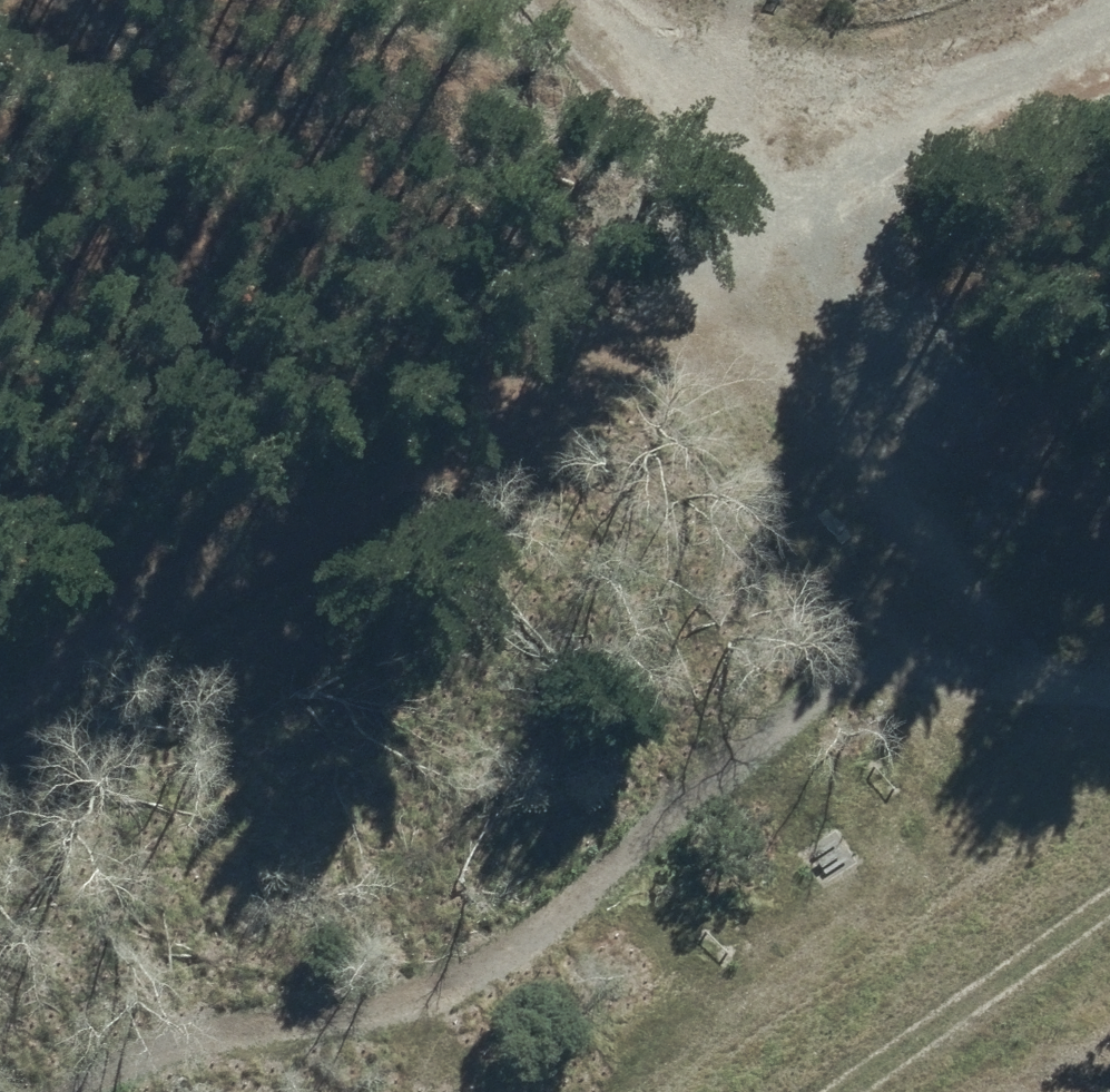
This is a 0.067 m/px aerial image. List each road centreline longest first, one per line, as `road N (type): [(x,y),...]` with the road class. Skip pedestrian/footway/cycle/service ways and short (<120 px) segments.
road 1 (track): [(1109,653),(823,681),(622,848),(578,903),(407,1008),(216,1027),(74,1091)]
road 2 (unclassified): [(0,723),(736,251)]
road 3 (track): [(1020,658),(972,790),(502,1091)]
road 4 (unclassified): [(736,251),(1020,658)]
road 5 (track): [(755,1091),(1109,844)]
road 6 (unclassified): [(736,251),(1109,60)]
road 7 (unclassified): [(516,0),(736,251)]
road 8 (track): [(727,0),(717,67),(736,251)]

